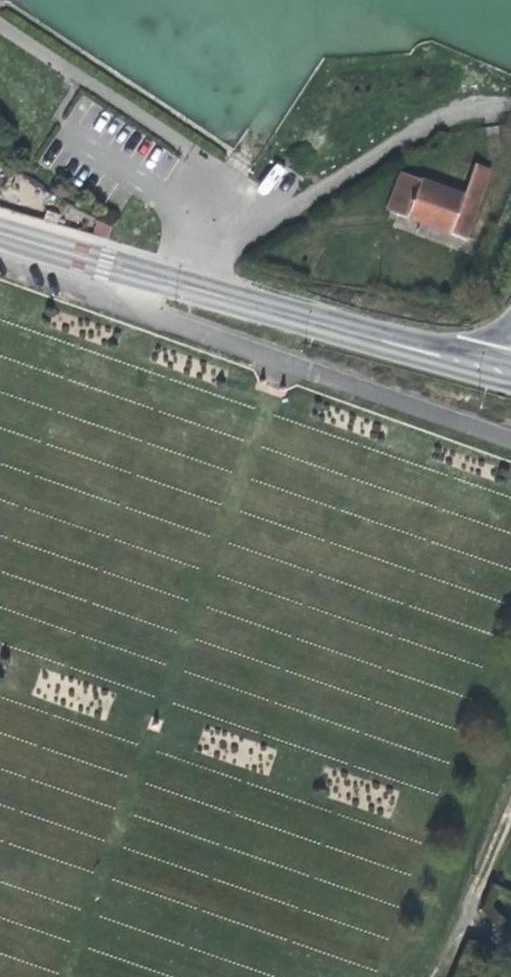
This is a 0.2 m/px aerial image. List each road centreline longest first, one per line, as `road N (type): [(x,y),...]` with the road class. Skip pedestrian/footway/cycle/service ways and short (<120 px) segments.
road 1 (secondary): [(0,233),(493,371)]
road 2 (track): [(440,976),(510,812)]

